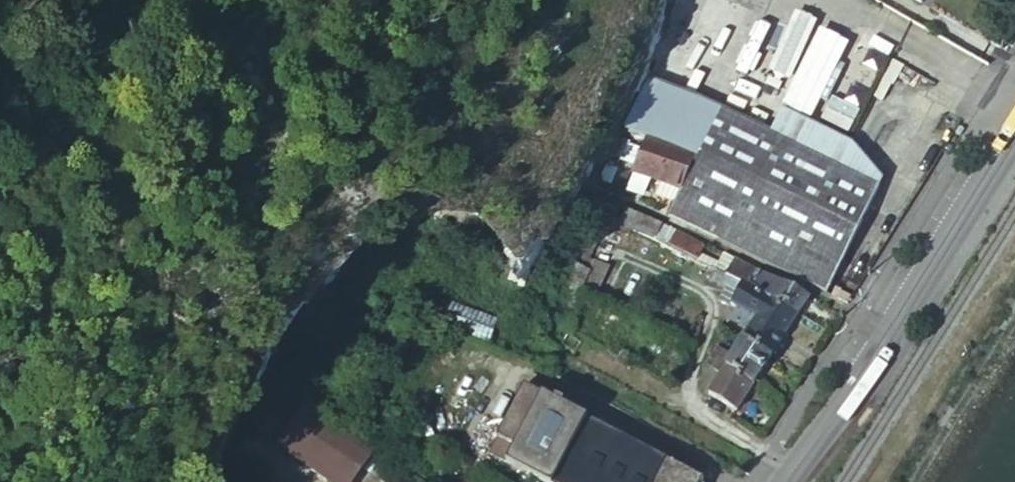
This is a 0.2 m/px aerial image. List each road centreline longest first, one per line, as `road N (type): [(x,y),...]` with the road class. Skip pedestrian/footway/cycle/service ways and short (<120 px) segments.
road 1 (secondary): [(1014,135),(856,390),(787,481)]

